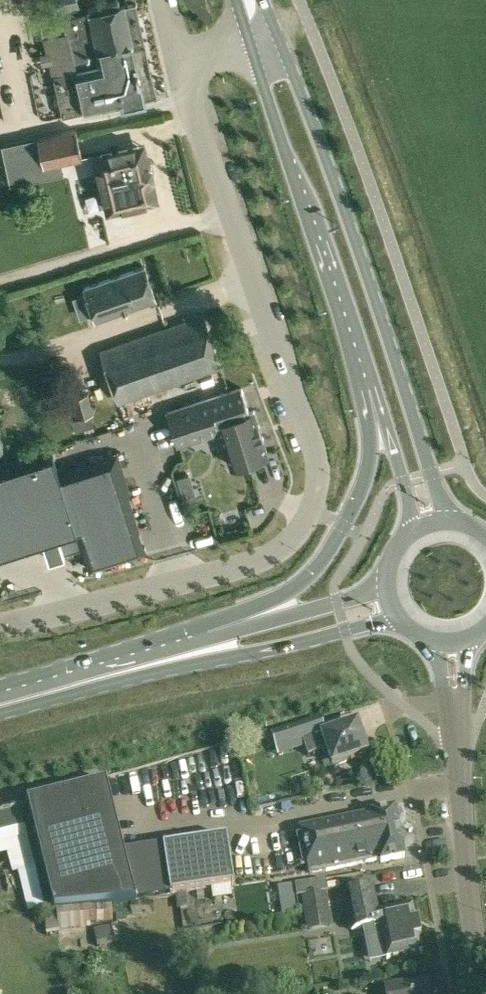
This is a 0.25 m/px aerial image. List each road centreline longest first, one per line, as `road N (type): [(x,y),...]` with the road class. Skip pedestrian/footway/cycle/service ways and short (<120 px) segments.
road 1 (unclassified): [(174,58),(320,447),(323,484),(303,527),(251,563),(0,625)]
road 2 (primary): [(445,518),(274,25)]
road 3 (primary): [(243,35),(365,371)]
road 4 (primary): [(365,371),(368,460),(334,548),(302,585),(203,643)]
road 5 (primary): [(171,658),(264,648),(397,616)]
road 6 (tertiary): [(483,993),(460,768)]
road 7 (primary): [(386,589),(203,643)]
road 8 (primary): [(0,701),(171,658)]
road 9 (primary): [(365,371),(415,528)]
road 10 (tertiary): [(421,635),(436,661),(460,768)]
road 11 (tertiary): [(460,768),(463,638)]

